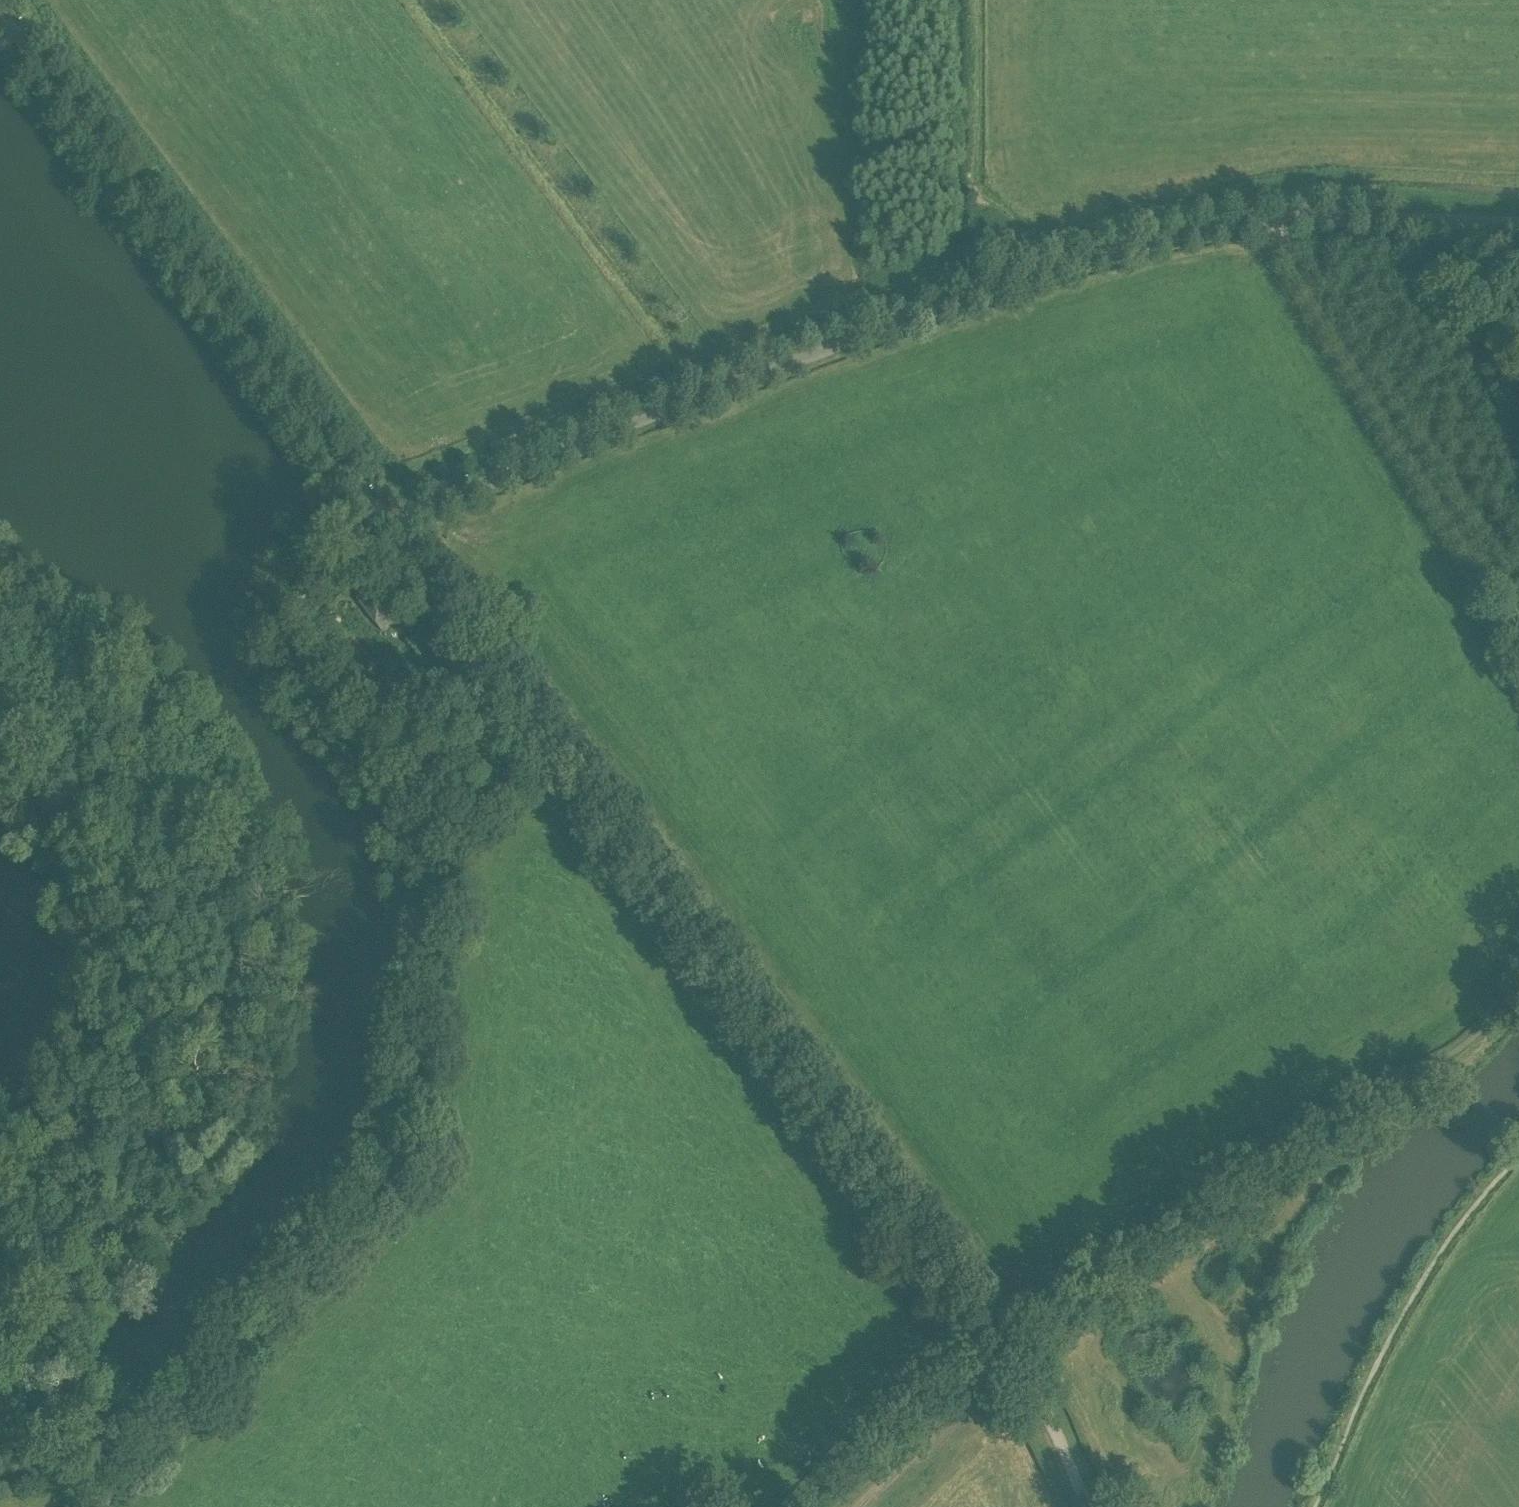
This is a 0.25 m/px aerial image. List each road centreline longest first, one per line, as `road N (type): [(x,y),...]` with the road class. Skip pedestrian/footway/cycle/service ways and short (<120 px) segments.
road 1 (unclassified): [(1088,1506),(1049,1417),(994,1340),(386,528)]
road 2 (unclassified): [(386,528),(869,333),(1133,246),(1269,219),(1518,224)]
road 3 (unclassified): [(103,1506),(125,1468),(375,1190),(404,1134),(432,979),(438,889),(430,853),(291,641),(291,619),(302,600),(386,528)]
road 4 (track): [(52,1481),(23,1430),(34,1351),(81,1266),(193,1124),(228,1039),(227,1002),(207,917),(152,818),(63,720),(0,687)]
road 5 (unclassified): [(386,528),(0,11)]

